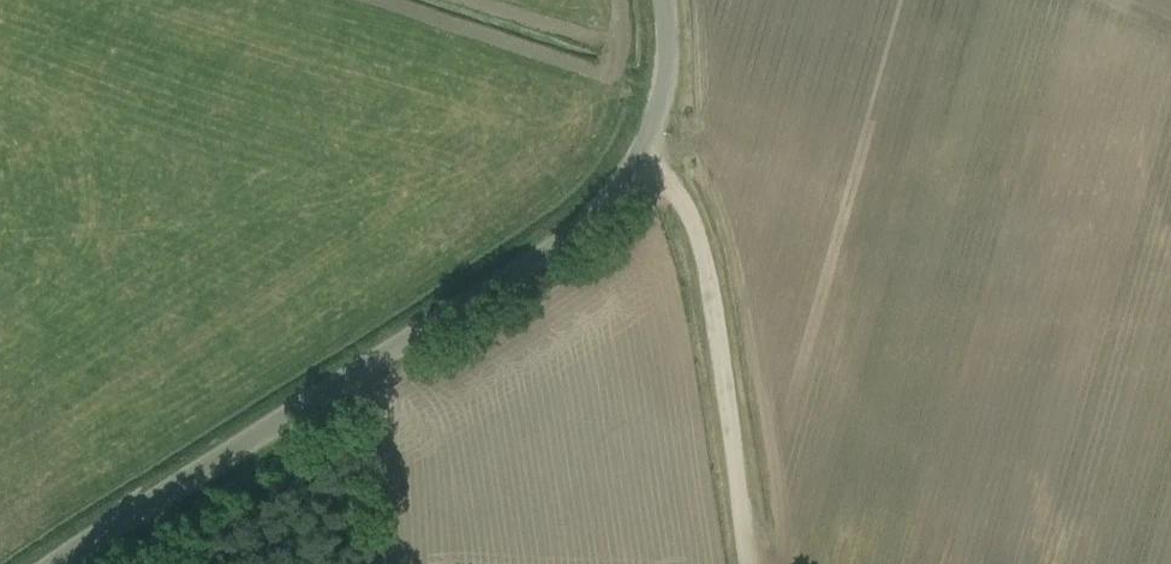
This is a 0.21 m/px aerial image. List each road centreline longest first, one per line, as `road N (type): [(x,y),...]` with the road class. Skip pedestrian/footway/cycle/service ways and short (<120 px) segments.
road 1 (unclassified): [(63,563),(615,202),(647,156),(653,90),(648,0)]

